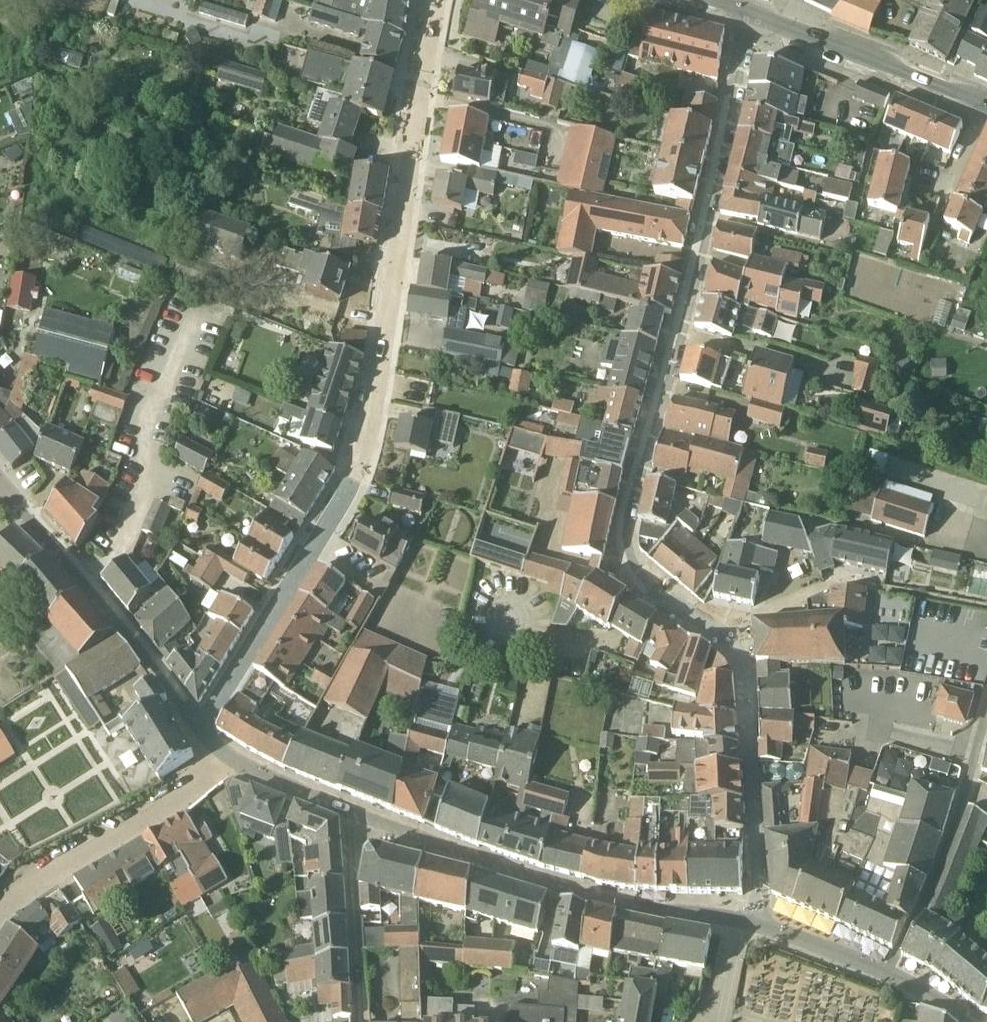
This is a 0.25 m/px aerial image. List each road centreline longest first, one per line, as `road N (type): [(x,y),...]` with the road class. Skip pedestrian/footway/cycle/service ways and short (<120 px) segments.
road 1 (residential): [(754,923),(760,889),(743,669),(719,633),(644,586),(625,541),(753,17)]
road 2 (residential): [(201,726),(357,477),(438,0)]
road 3 (residential): [(733,920),(576,891),(350,815)]
road 4 (residential): [(201,726),(2,482)]
road 5 (residential): [(889,973),(936,876),(986,713)]
road 6 (residential): [(0,914),(16,894),(226,762)]
road 7 (secondary): [(986,105),(753,17)]
road 8 (residential): [(359,1021),(350,815)]
road 9 (residential): [(754,923),(889,973)]
road 10 (residential): [(350,815),(226,762)]

